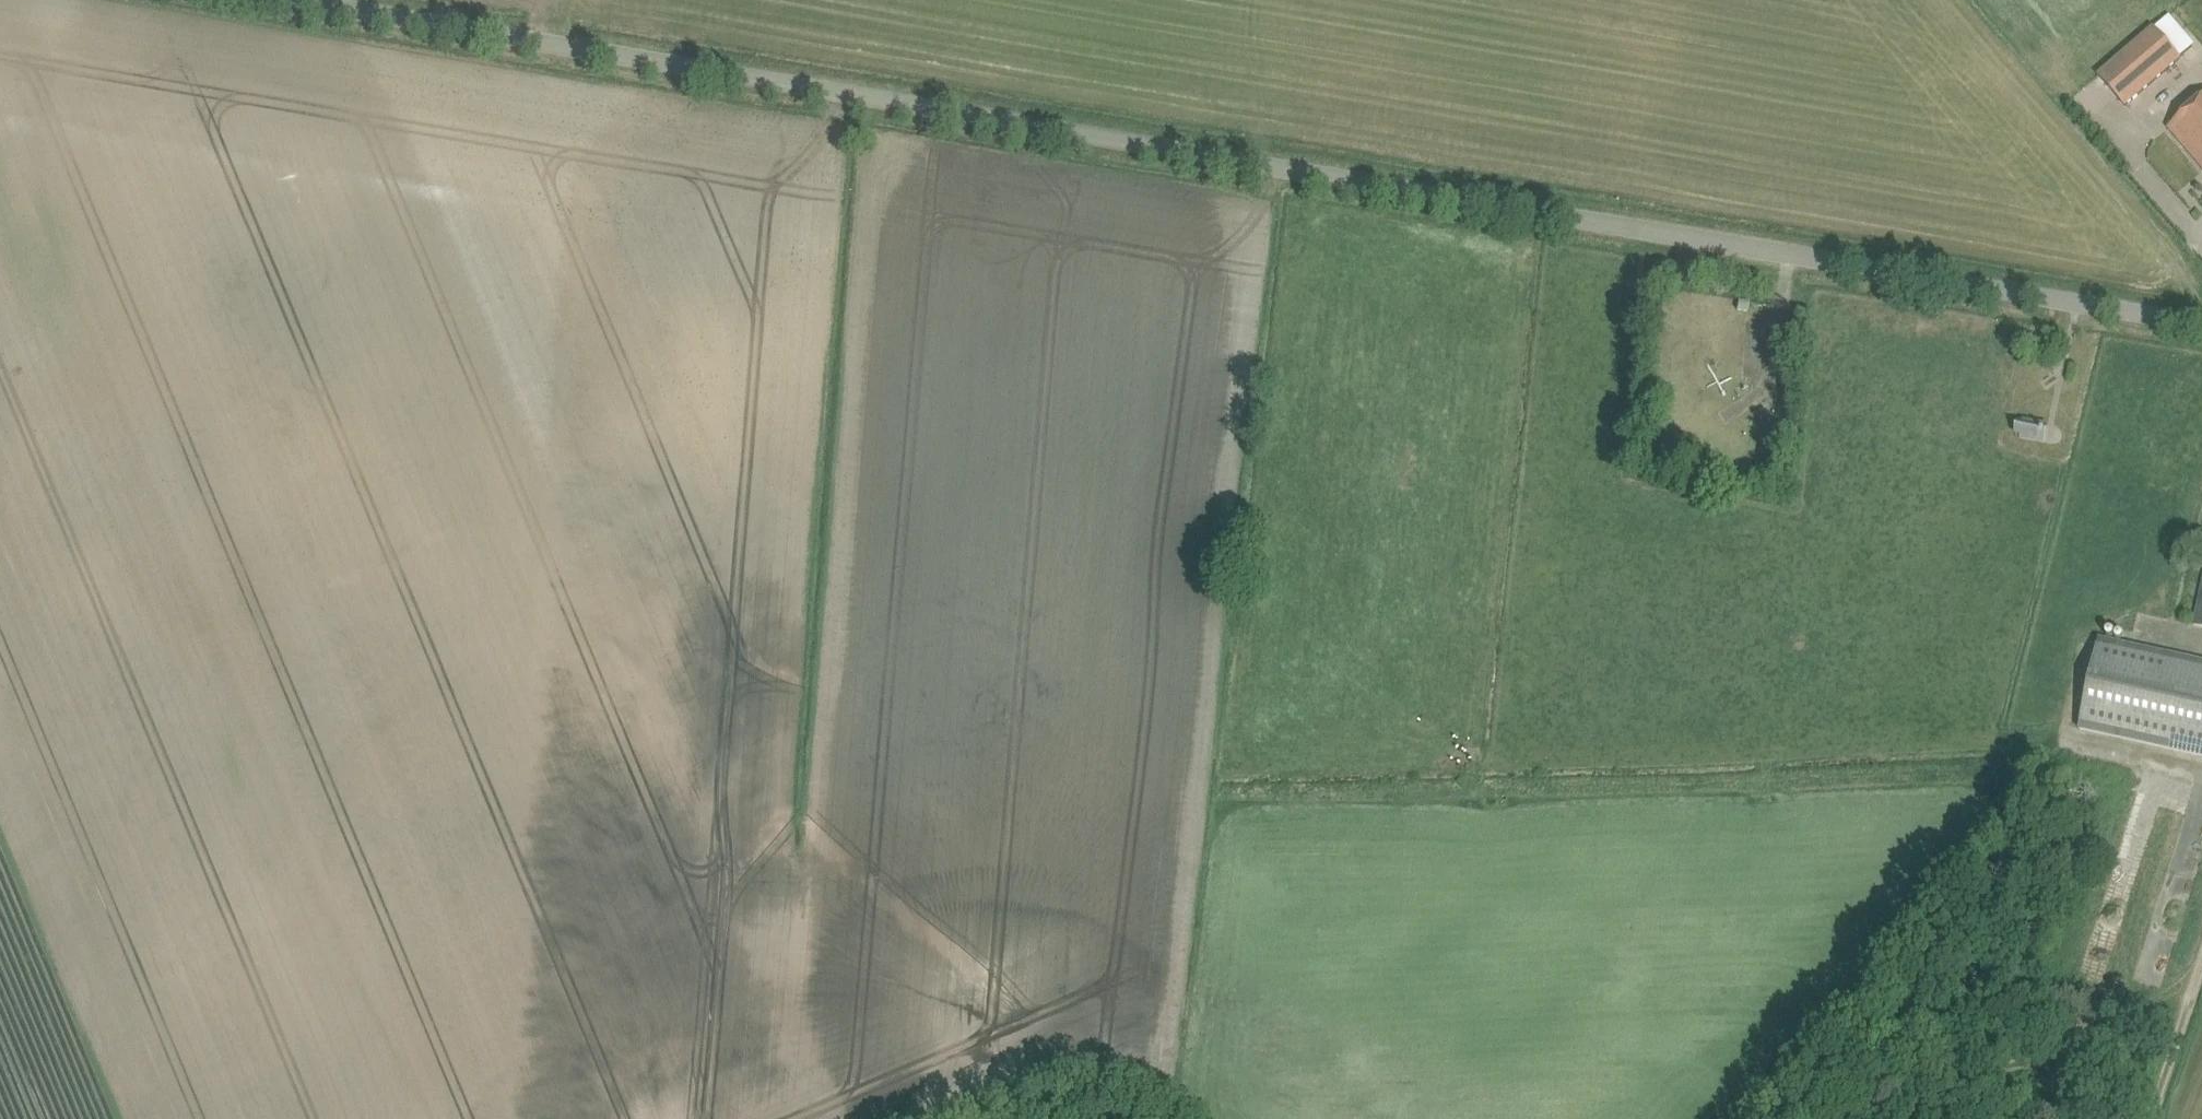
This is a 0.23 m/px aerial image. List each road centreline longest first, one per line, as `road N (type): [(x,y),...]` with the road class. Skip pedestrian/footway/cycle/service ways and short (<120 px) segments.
road 1 (unclassified): [(2201,323),(305,0)]
road 2 (track): [(2149,1118),(2201,958)]

